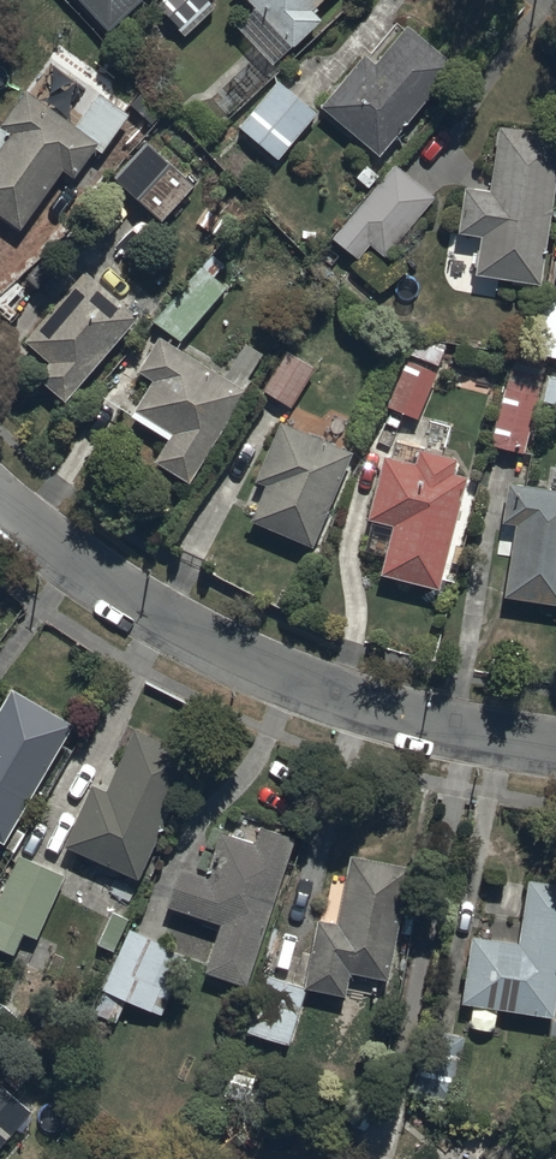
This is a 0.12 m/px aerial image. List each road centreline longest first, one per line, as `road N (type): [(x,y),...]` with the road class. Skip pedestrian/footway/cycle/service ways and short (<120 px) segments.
road 1 (residential): [(0,515),(196,646),(347,708),(555,754)]

